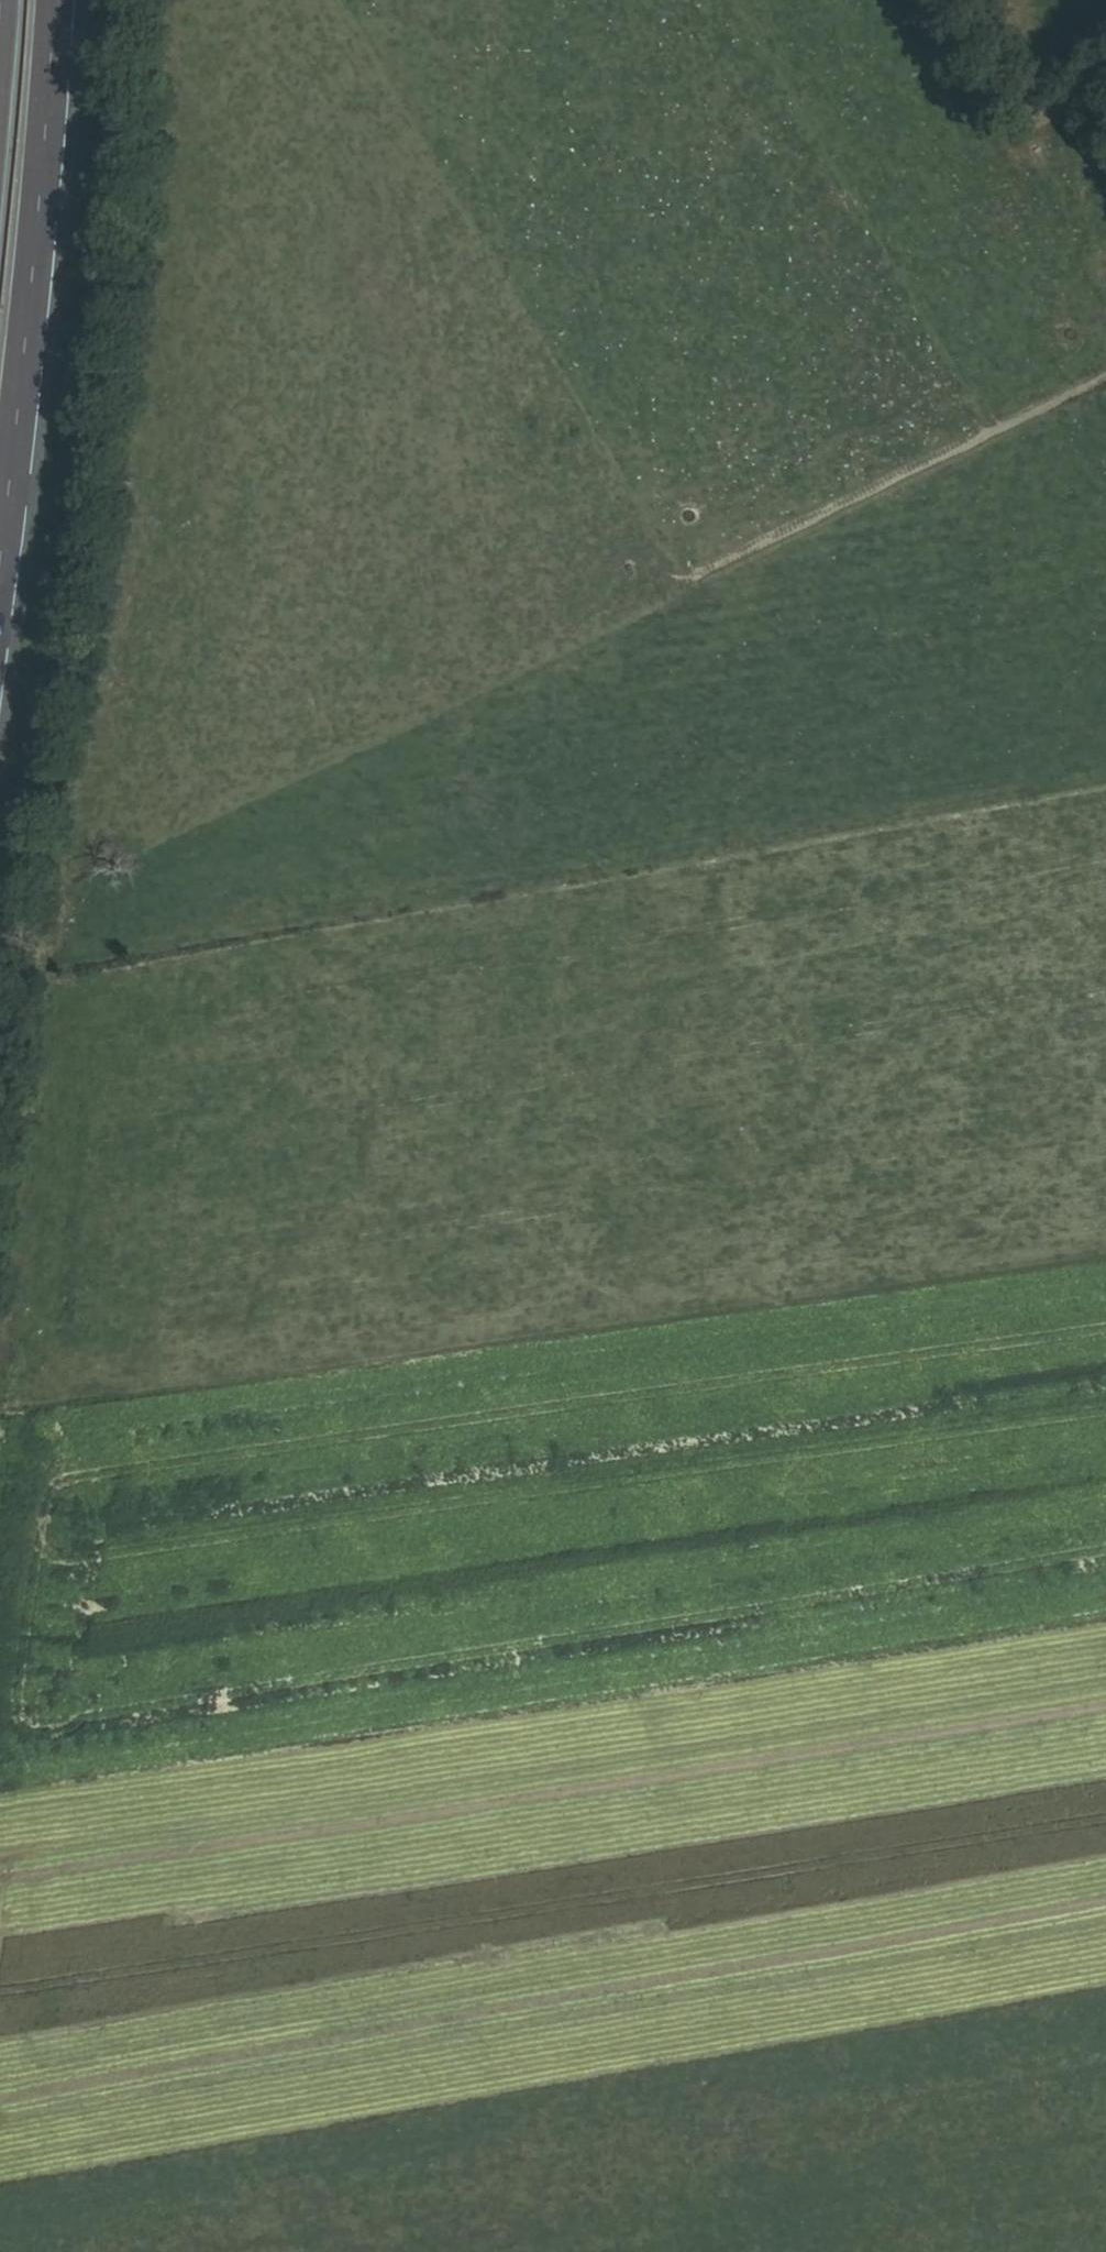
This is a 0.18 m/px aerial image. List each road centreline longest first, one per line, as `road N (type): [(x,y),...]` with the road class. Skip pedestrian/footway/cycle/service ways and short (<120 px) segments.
road 1 (trunk): [(0,513),(50,0)]

